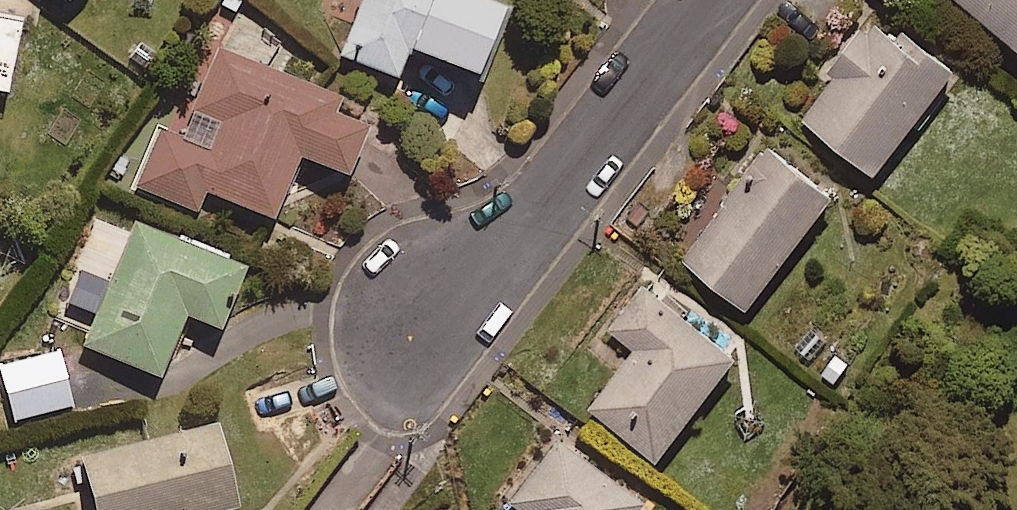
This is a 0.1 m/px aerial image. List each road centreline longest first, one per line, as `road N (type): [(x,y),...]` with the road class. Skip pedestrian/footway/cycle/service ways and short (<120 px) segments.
road 1 (residential): [(434,319),(704,0)]

